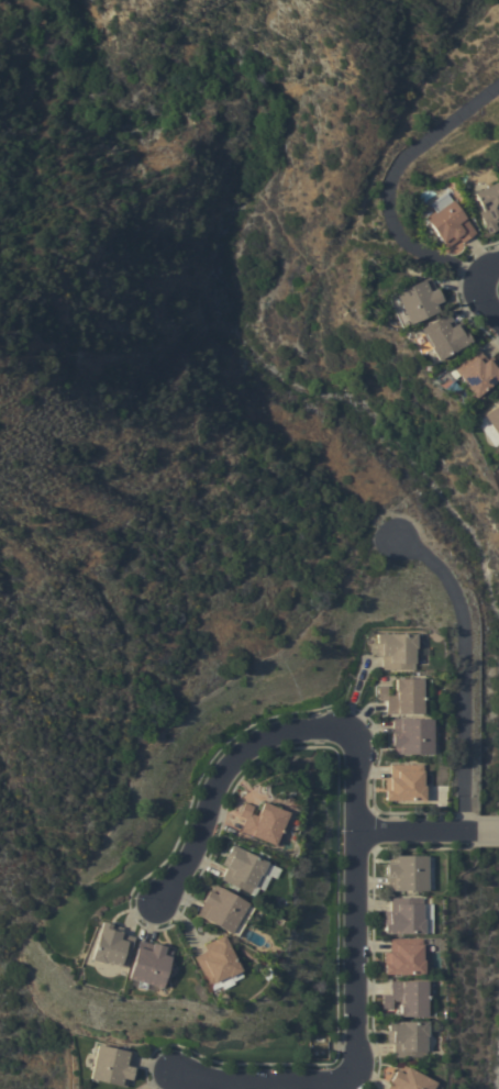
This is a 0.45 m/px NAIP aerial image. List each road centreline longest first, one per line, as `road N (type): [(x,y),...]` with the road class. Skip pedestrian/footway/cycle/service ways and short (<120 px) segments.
road 1 (residential): [(356,833),(353,1064),(345,1075),(328,1082),(209,1082),(179,1073)]
road 2 (residential): [(157,900),(198,840),(219,773),(270,734),(323,727),(342,734),(352,751),(356,833)]
road 3 (residential): [(464,832),(463,613),(443,569),(397,537)]
road 4 (residential): [(477,832),(356,833)]

